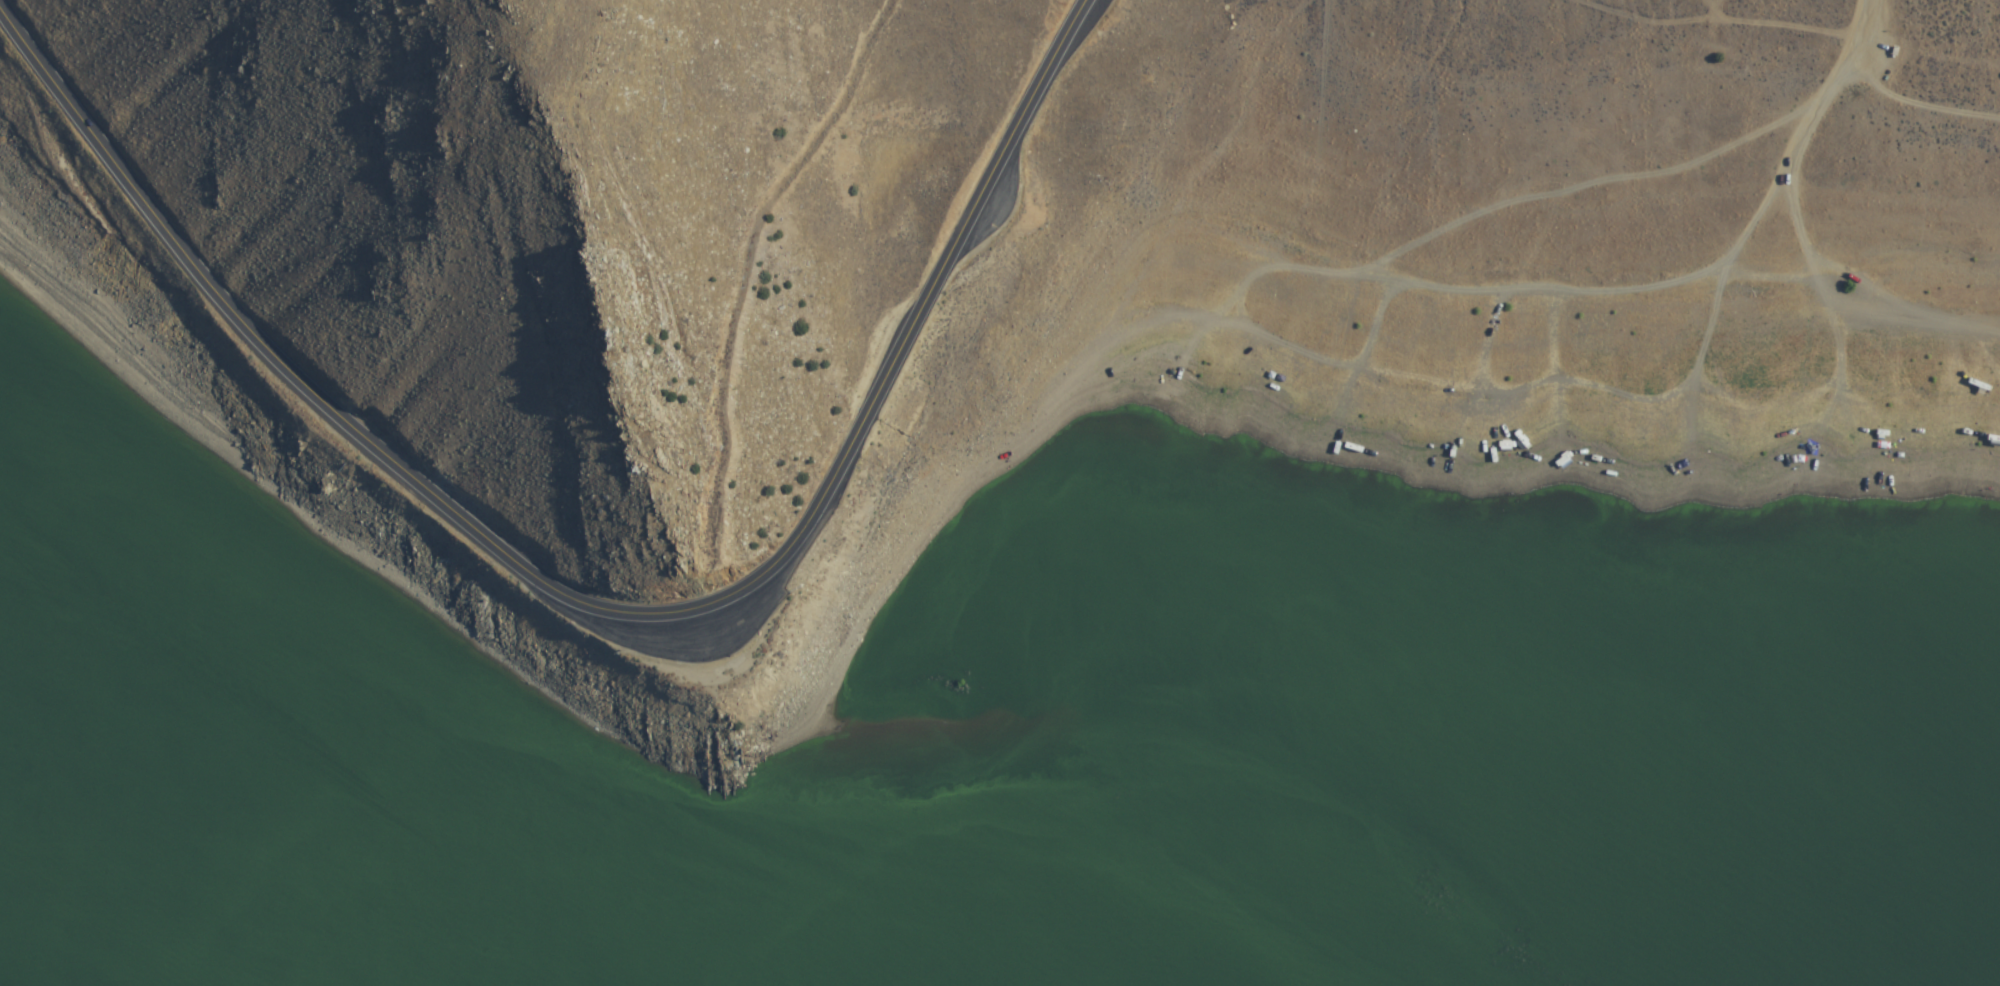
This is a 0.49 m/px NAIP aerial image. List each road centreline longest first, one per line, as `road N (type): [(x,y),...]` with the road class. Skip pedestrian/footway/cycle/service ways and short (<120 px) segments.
road 1 (secondary): [(1090,0),(799,539),(758,577),(712,603),(643,613),(581,598),(523,563),(312,397),(210,289),(0,7)]

